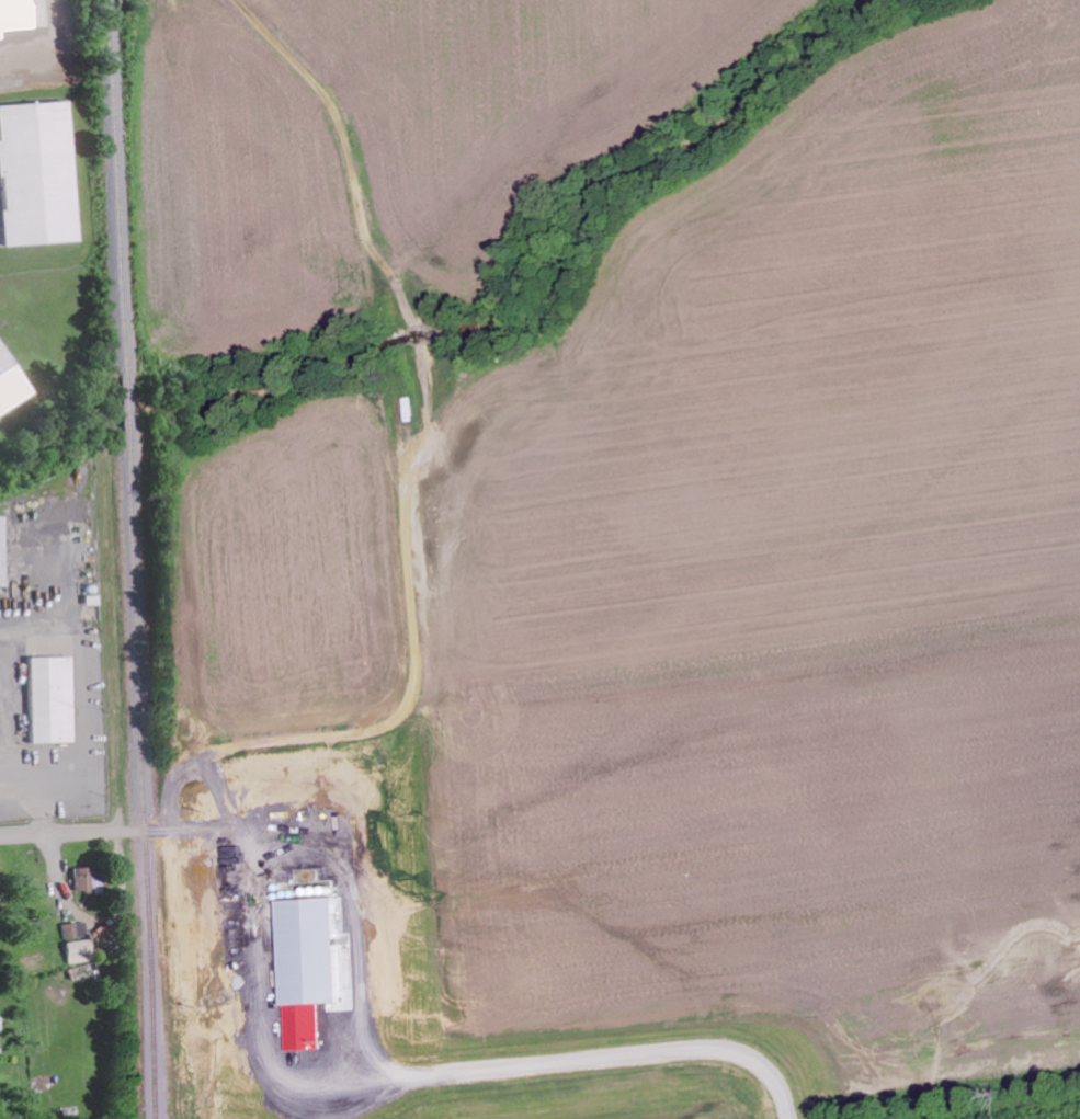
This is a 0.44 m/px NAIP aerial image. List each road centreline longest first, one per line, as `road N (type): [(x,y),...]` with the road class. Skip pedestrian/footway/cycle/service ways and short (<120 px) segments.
road 1 (track): [(379,731),(225,746),(172,774),(159,827),(46,832)]

